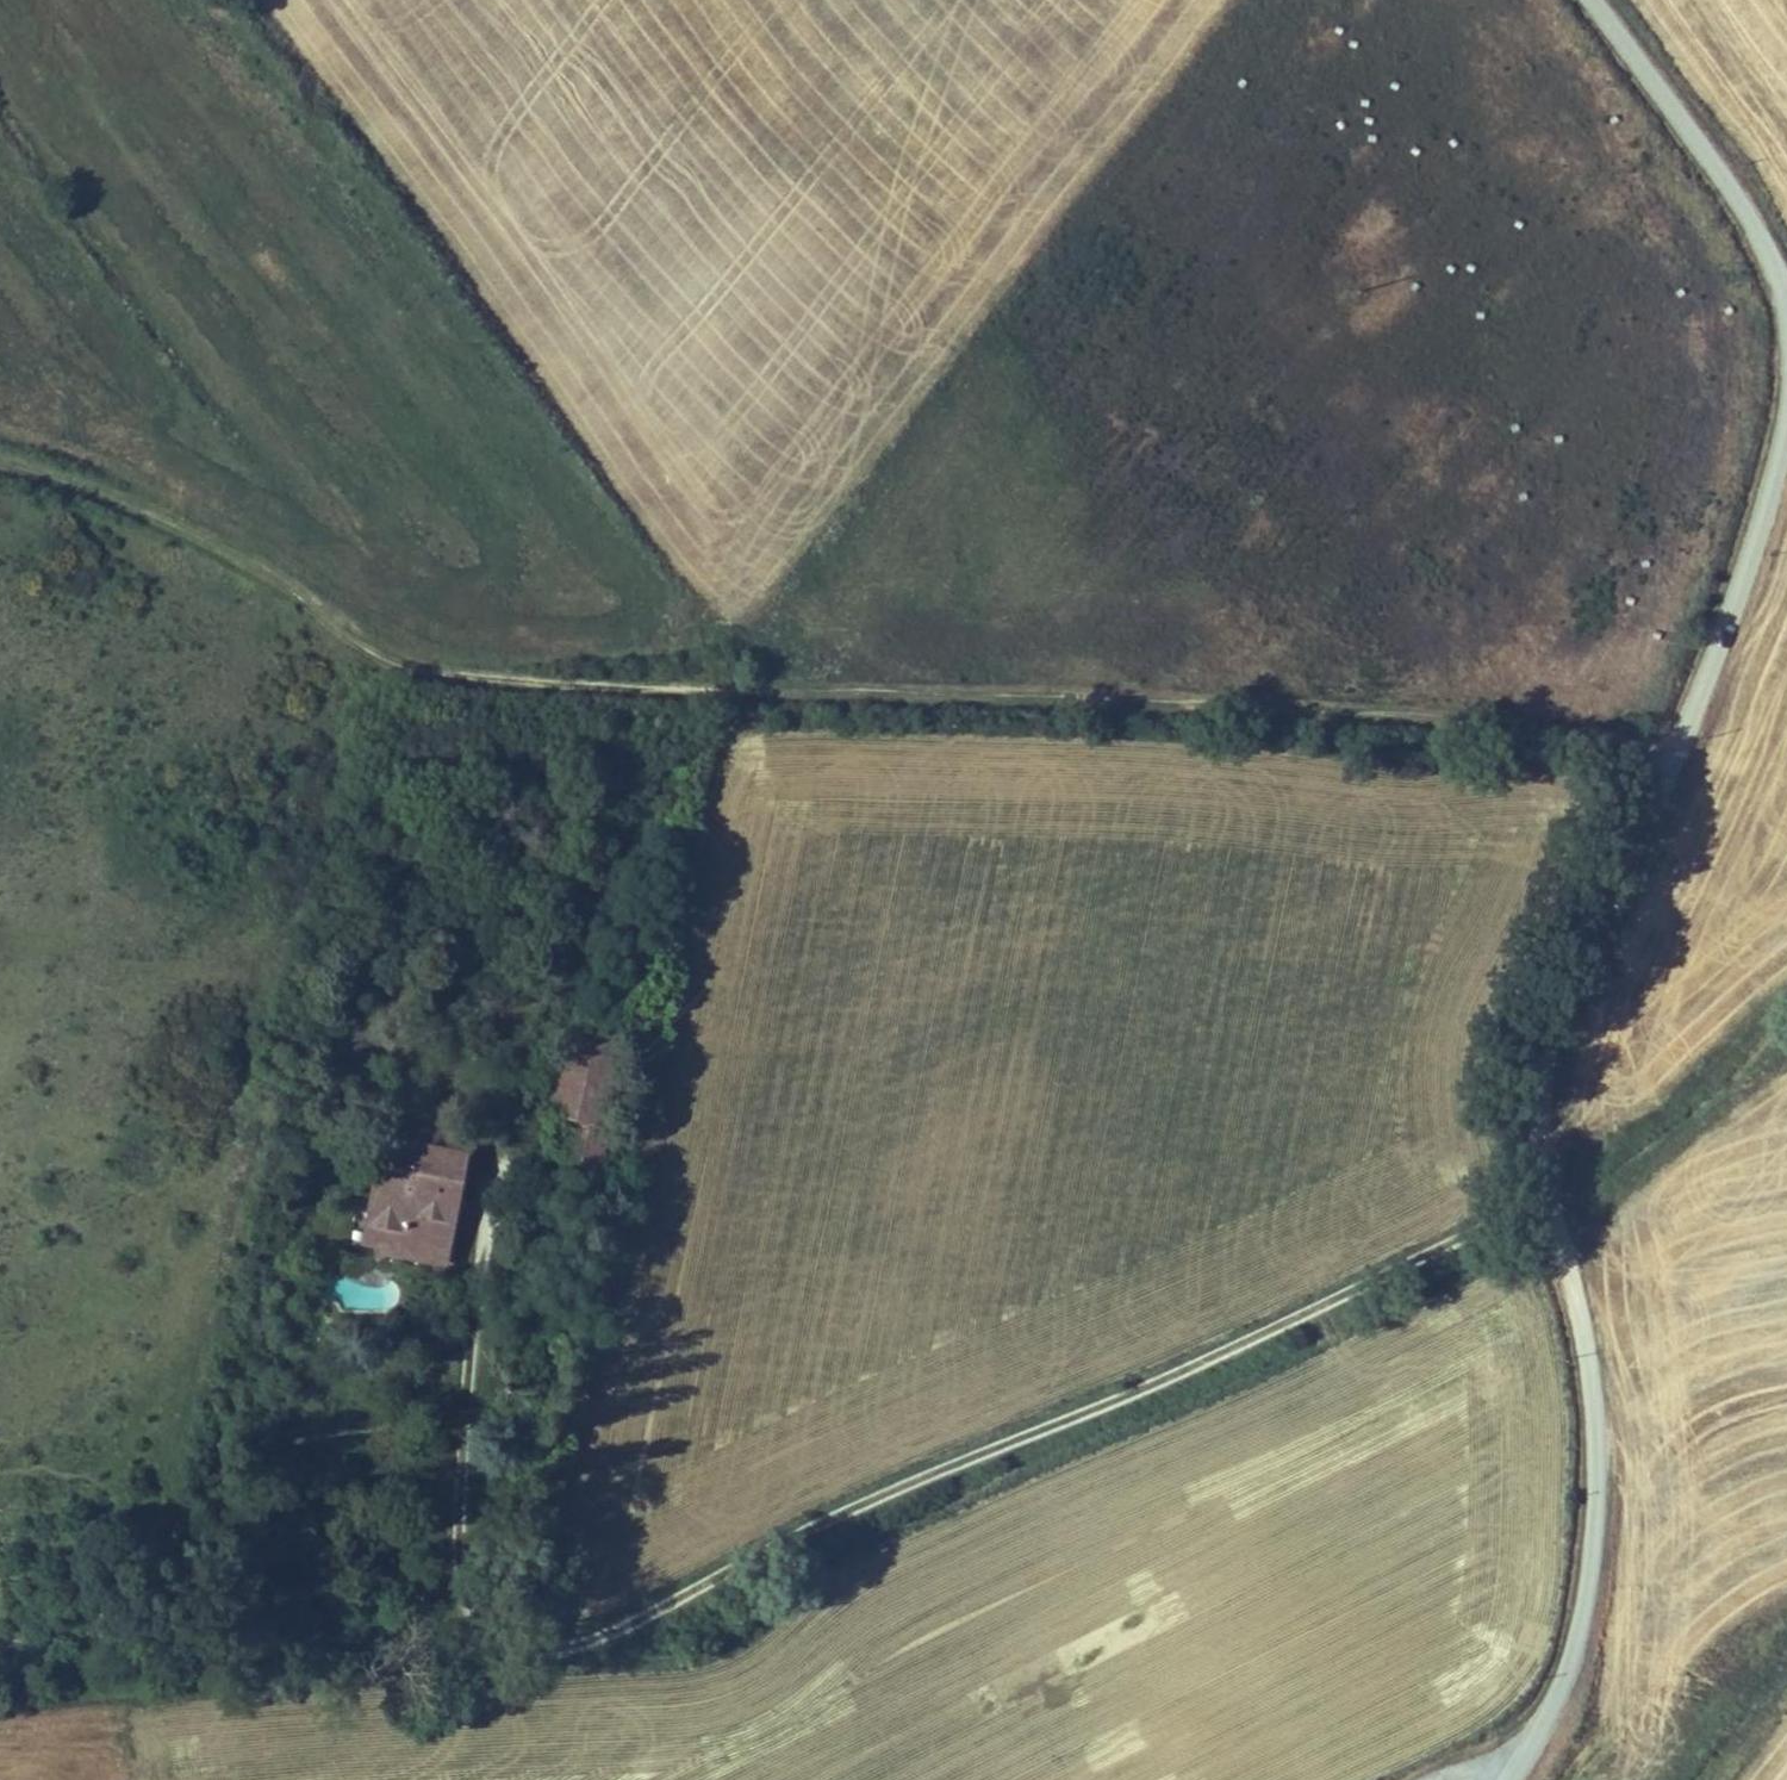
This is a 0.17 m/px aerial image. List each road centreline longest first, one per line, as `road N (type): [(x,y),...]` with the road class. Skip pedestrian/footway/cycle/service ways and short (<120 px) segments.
road 1 (track): [(0,447),(207,529),(355,633),(407,658),(468,670),(1381,715),(1681,745)]
road 2 (unclassified): [(1511,1779),(1558,1696),(1579,1636),(1599,1462),(1590,1374),(1541,1126),(1542,1068),(1558,996),(1681,745),(1753,555),(1786,425)]
road 3 (unclassified): [(1786,307),(1760,232),(1594,0)]

